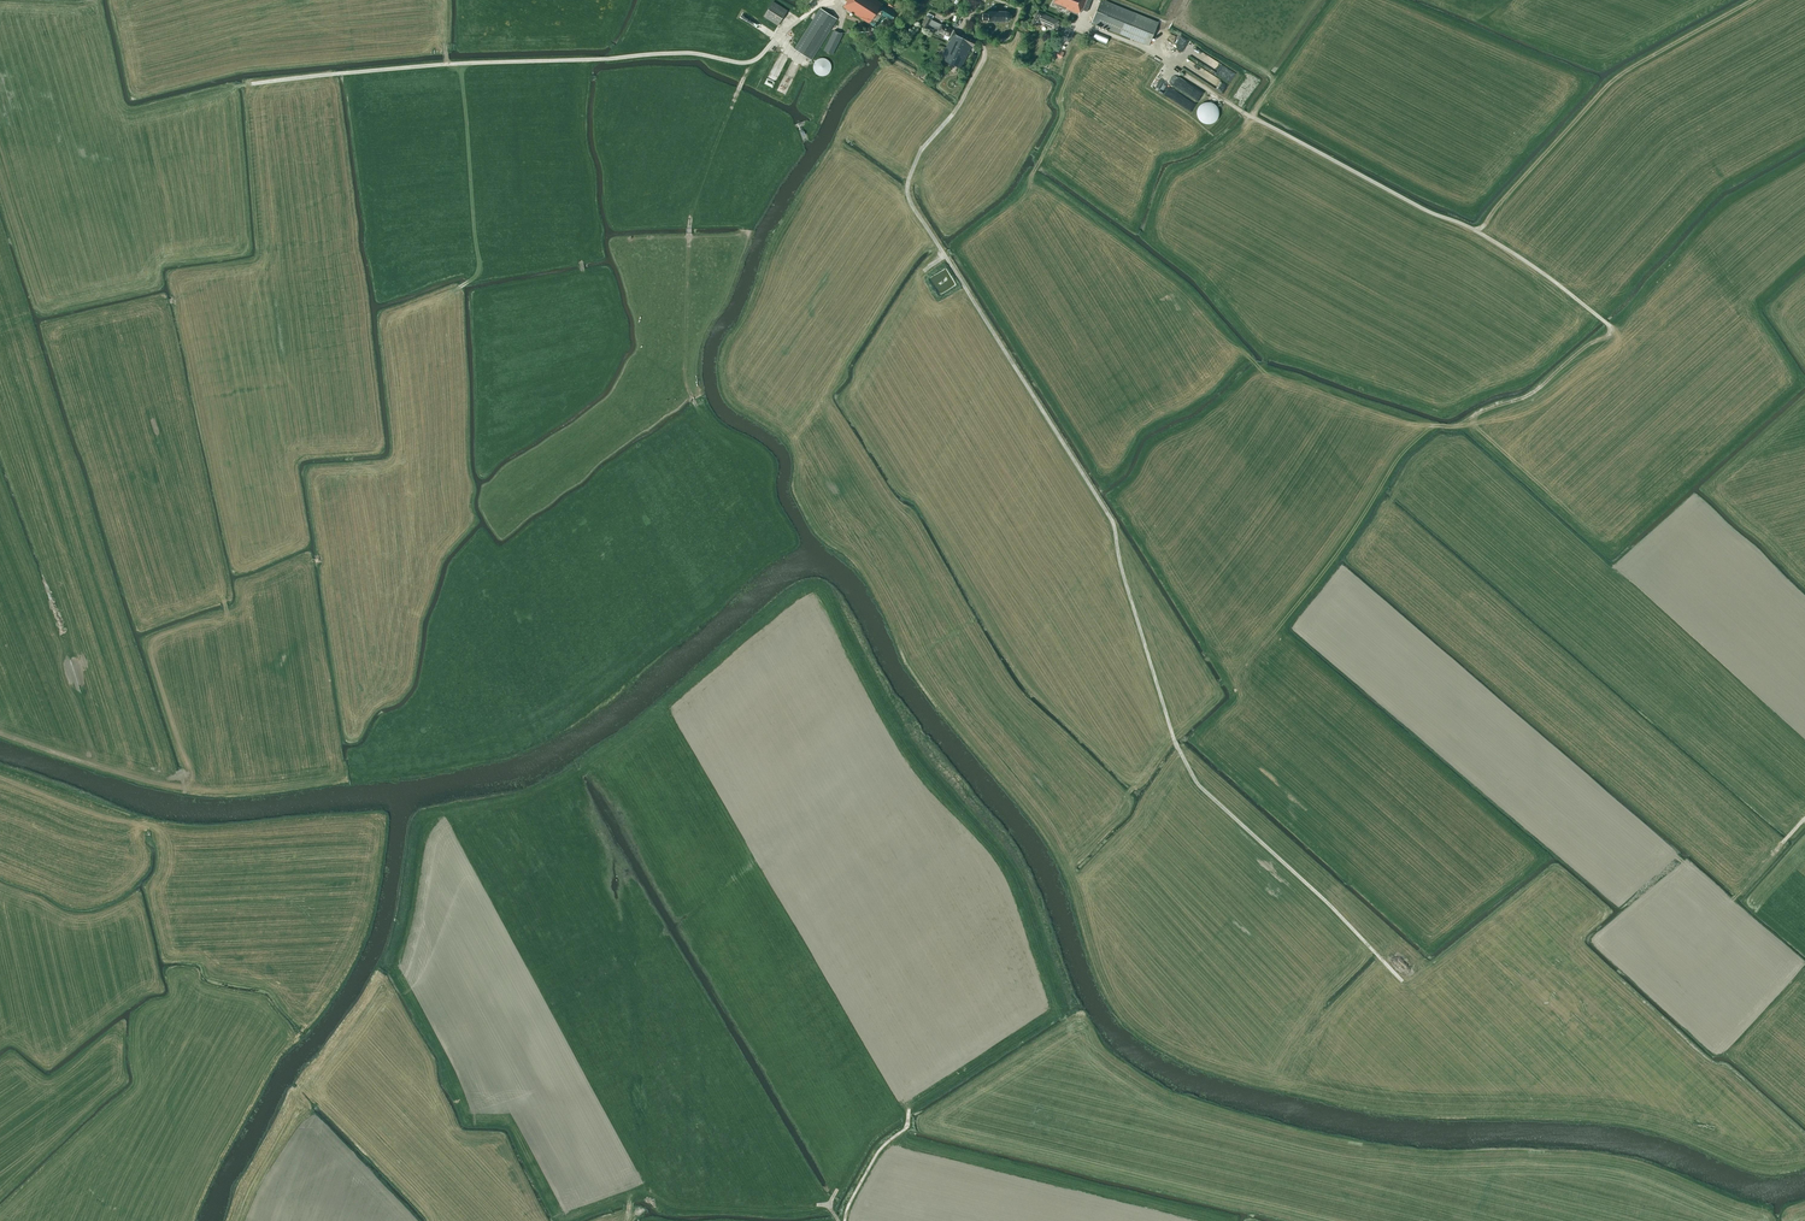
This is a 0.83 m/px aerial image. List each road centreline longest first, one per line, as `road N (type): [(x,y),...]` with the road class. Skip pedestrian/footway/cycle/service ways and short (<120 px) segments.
road 1 (track): [(978,0),(972,15),(983,54),(954,111),(922,149),(908,197),(1113,522),(1174,740),(1197,784),(1402,981)]
road 2 (track): [(830,0),(752,61),(675,54),(448,63),(255,84)]
road 3 (track): [(1247,115),(1479,233),(1612,328)]
road 4 (track): [(909,1111),(906,1129),(875,1156),(845,1220)]

